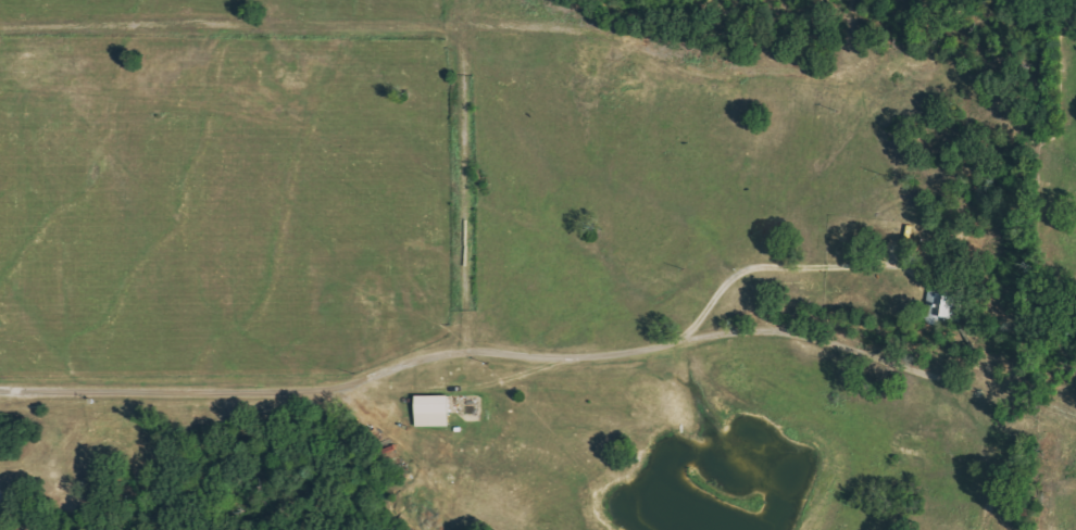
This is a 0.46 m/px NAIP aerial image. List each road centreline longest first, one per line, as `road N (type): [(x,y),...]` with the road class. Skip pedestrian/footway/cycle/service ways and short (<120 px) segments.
road 1 (residential): [(0,390),(285,392),(331,388),(462,352),(461,0)]
road 2 (residential): [(462,352),(596,356),(780,330),(1075,420)]
road 3 (residential): [(0,30),(461,23)]

